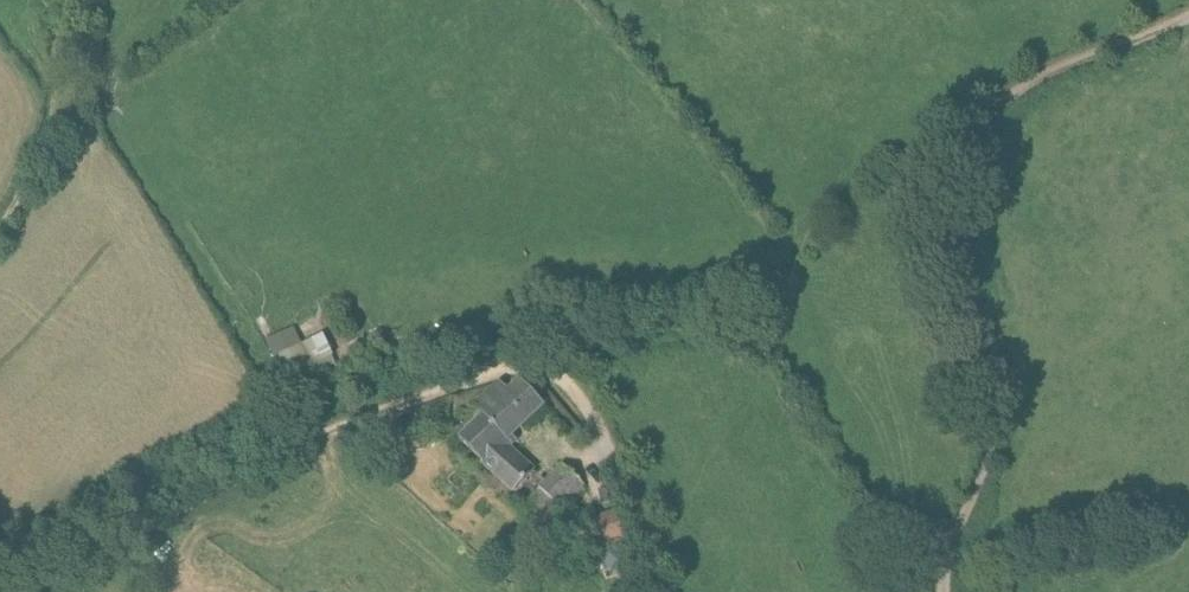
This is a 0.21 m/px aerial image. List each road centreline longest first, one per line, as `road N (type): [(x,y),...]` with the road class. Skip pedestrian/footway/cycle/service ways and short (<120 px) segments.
road 1 (track): [(658,591),(630,489),(600,432),(570,386),(527,367),(324,432),(25,591)]
road 2 (track): [(1188,17),(1012,95),(975,130),(949,172),(944,248),(991,383),(995,427),(954,538),(944,591)]
road 3 (track): [(0,223),(43,148),(58,39)]

